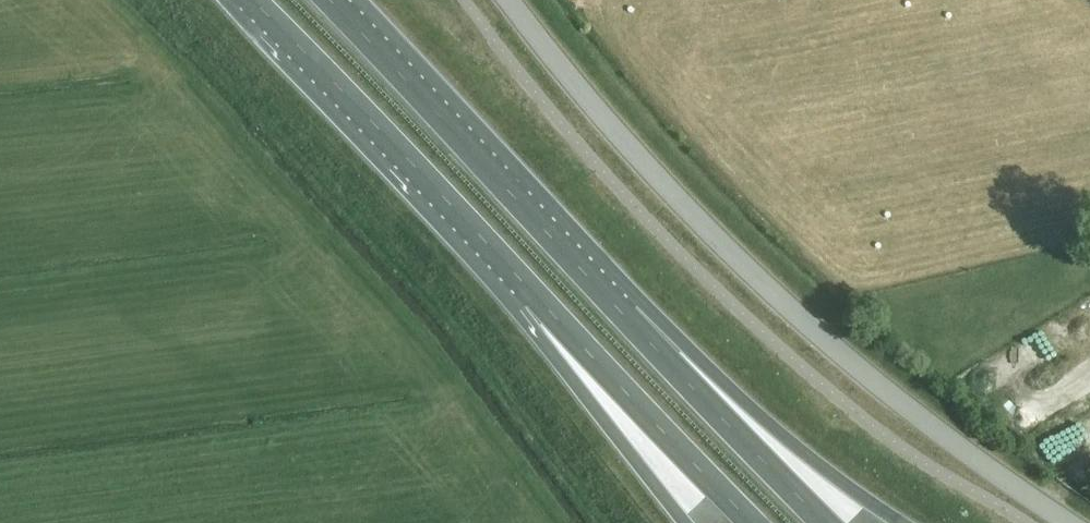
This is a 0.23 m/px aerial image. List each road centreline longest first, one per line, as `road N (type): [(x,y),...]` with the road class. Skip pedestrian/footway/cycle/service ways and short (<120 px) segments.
road 1 (tertiary): [(505,0),(675,203),(781,309),(933,438),(1059,522)]
road 2 (trunk): [(905,522),(751,407),(642,301),(585,273)]
road 3 (trunk): [(253,0),(517,274)]
road 4 (trunk): [(585,273),(331,0)]
road 5 (trunk): [(828,522),(585,273)]
road 6 (trunk): [(517,274),(754,522)]
road 7 (trunk): [(517,274),(531,326),(685,522)]

